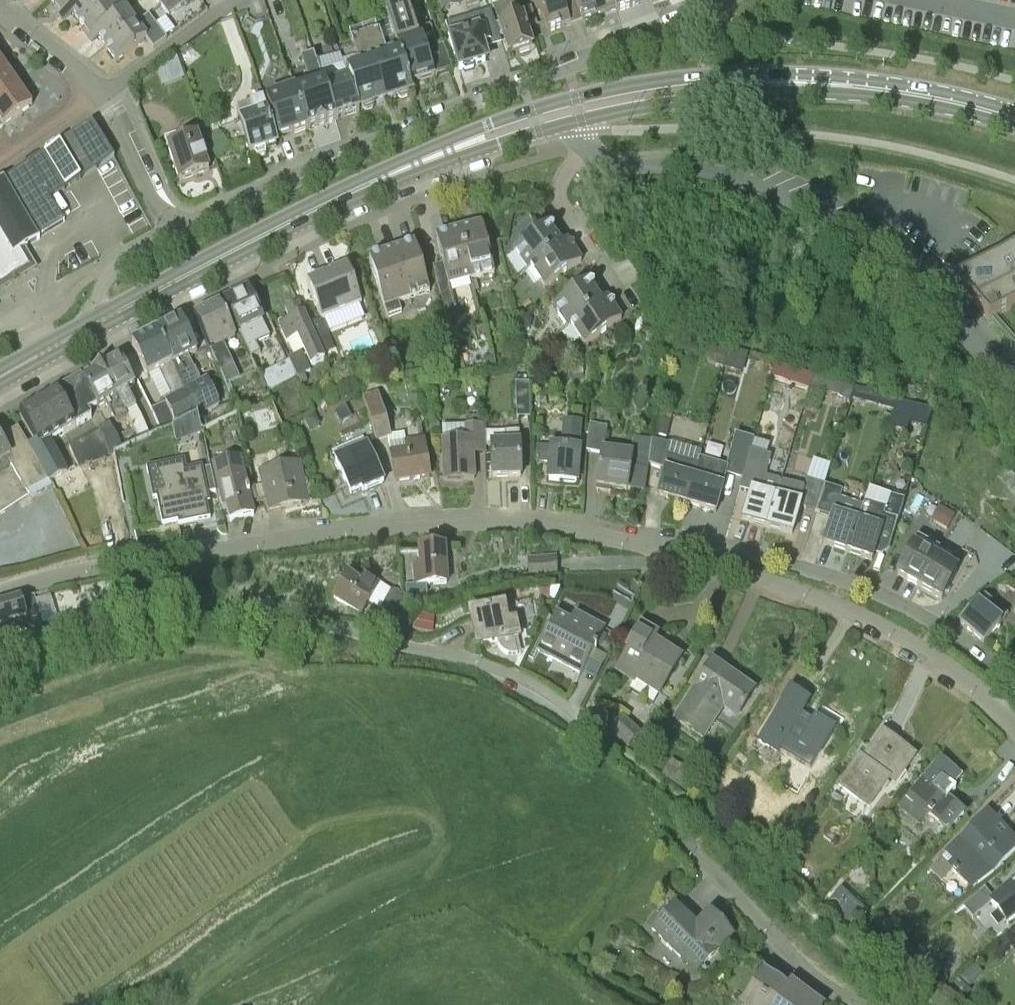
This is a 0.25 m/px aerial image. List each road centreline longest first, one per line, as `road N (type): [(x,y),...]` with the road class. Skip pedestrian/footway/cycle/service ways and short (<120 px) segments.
road 1 (residential): [(1014,726),(946,665),(829,602),(629,541),(522,521),(364,528),(86,569),(0,593)]
road 2 (residential): [(0,657),(79,632),(159,619),(310,621),(510,673),(576,716),(584,737)]
road 3 (residential): [(722,0),(652,36),(186,222)]
road 4 (primary): [(852,86),(834,77),(742,74),(617,87),(450,139),(384,168),(369,183)]
road 5 (unclassified): [(588,148),(619,166),(726,175),(827,221),(915,284),(1014,388)]
road 6 (primary): [(100,321),(369,183)]
road 7 (primary): [(581,122),(665,103),(852,86)]
road 8 (residential): [(861,1004),(815,977),(687,843)]
road 9 (primary): [(369,183),(391,184),(581,122)]
road 10 (residential): [(588,148),(564,174),(558,199),(617,292)]
road 11 (primary): [(1014,118),(852,86)]
road 12 (residential): [(105,94),(234,0)]
road 13 (residential): [(186,222),(152,199),(105,94)]
road 14 (residential): [(186,222),(113,268),(93,309),(100,321)]
road 15 (residential): [(105,94),(0,10)]
road 16 (residential): [(0,167),(105,94)]

